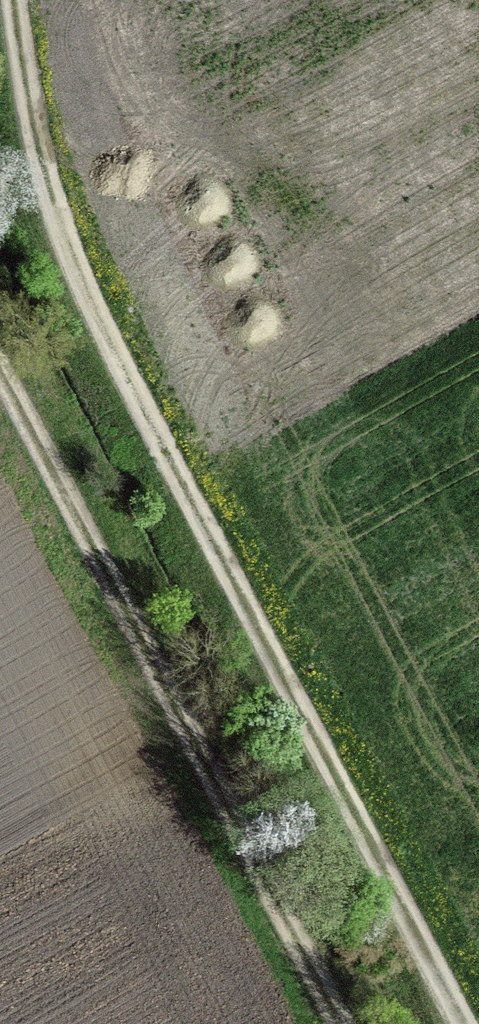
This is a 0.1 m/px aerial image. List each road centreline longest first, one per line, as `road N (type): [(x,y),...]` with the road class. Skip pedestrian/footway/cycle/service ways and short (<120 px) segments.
road 1 (track): [(25,0),(56,238),(475,1023)]
road 2 (track): [(320,1023),(0,364)]

